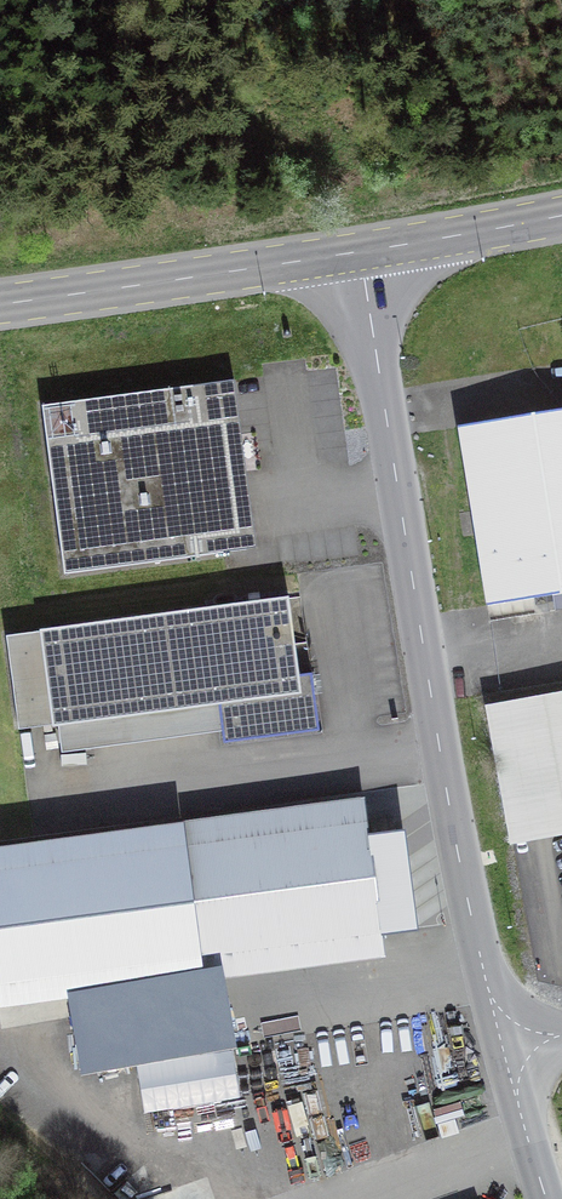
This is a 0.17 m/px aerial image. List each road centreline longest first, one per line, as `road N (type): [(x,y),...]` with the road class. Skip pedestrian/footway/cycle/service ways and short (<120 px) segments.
road 1 (residential): [(360,251),(494,1046)]
road 2 (tertiary): [(0,302),(360,251)]
road 3 (tertiary): [(360,251),(561,216)]
road 4 (residential): [(494,1046),(544,1198)]

